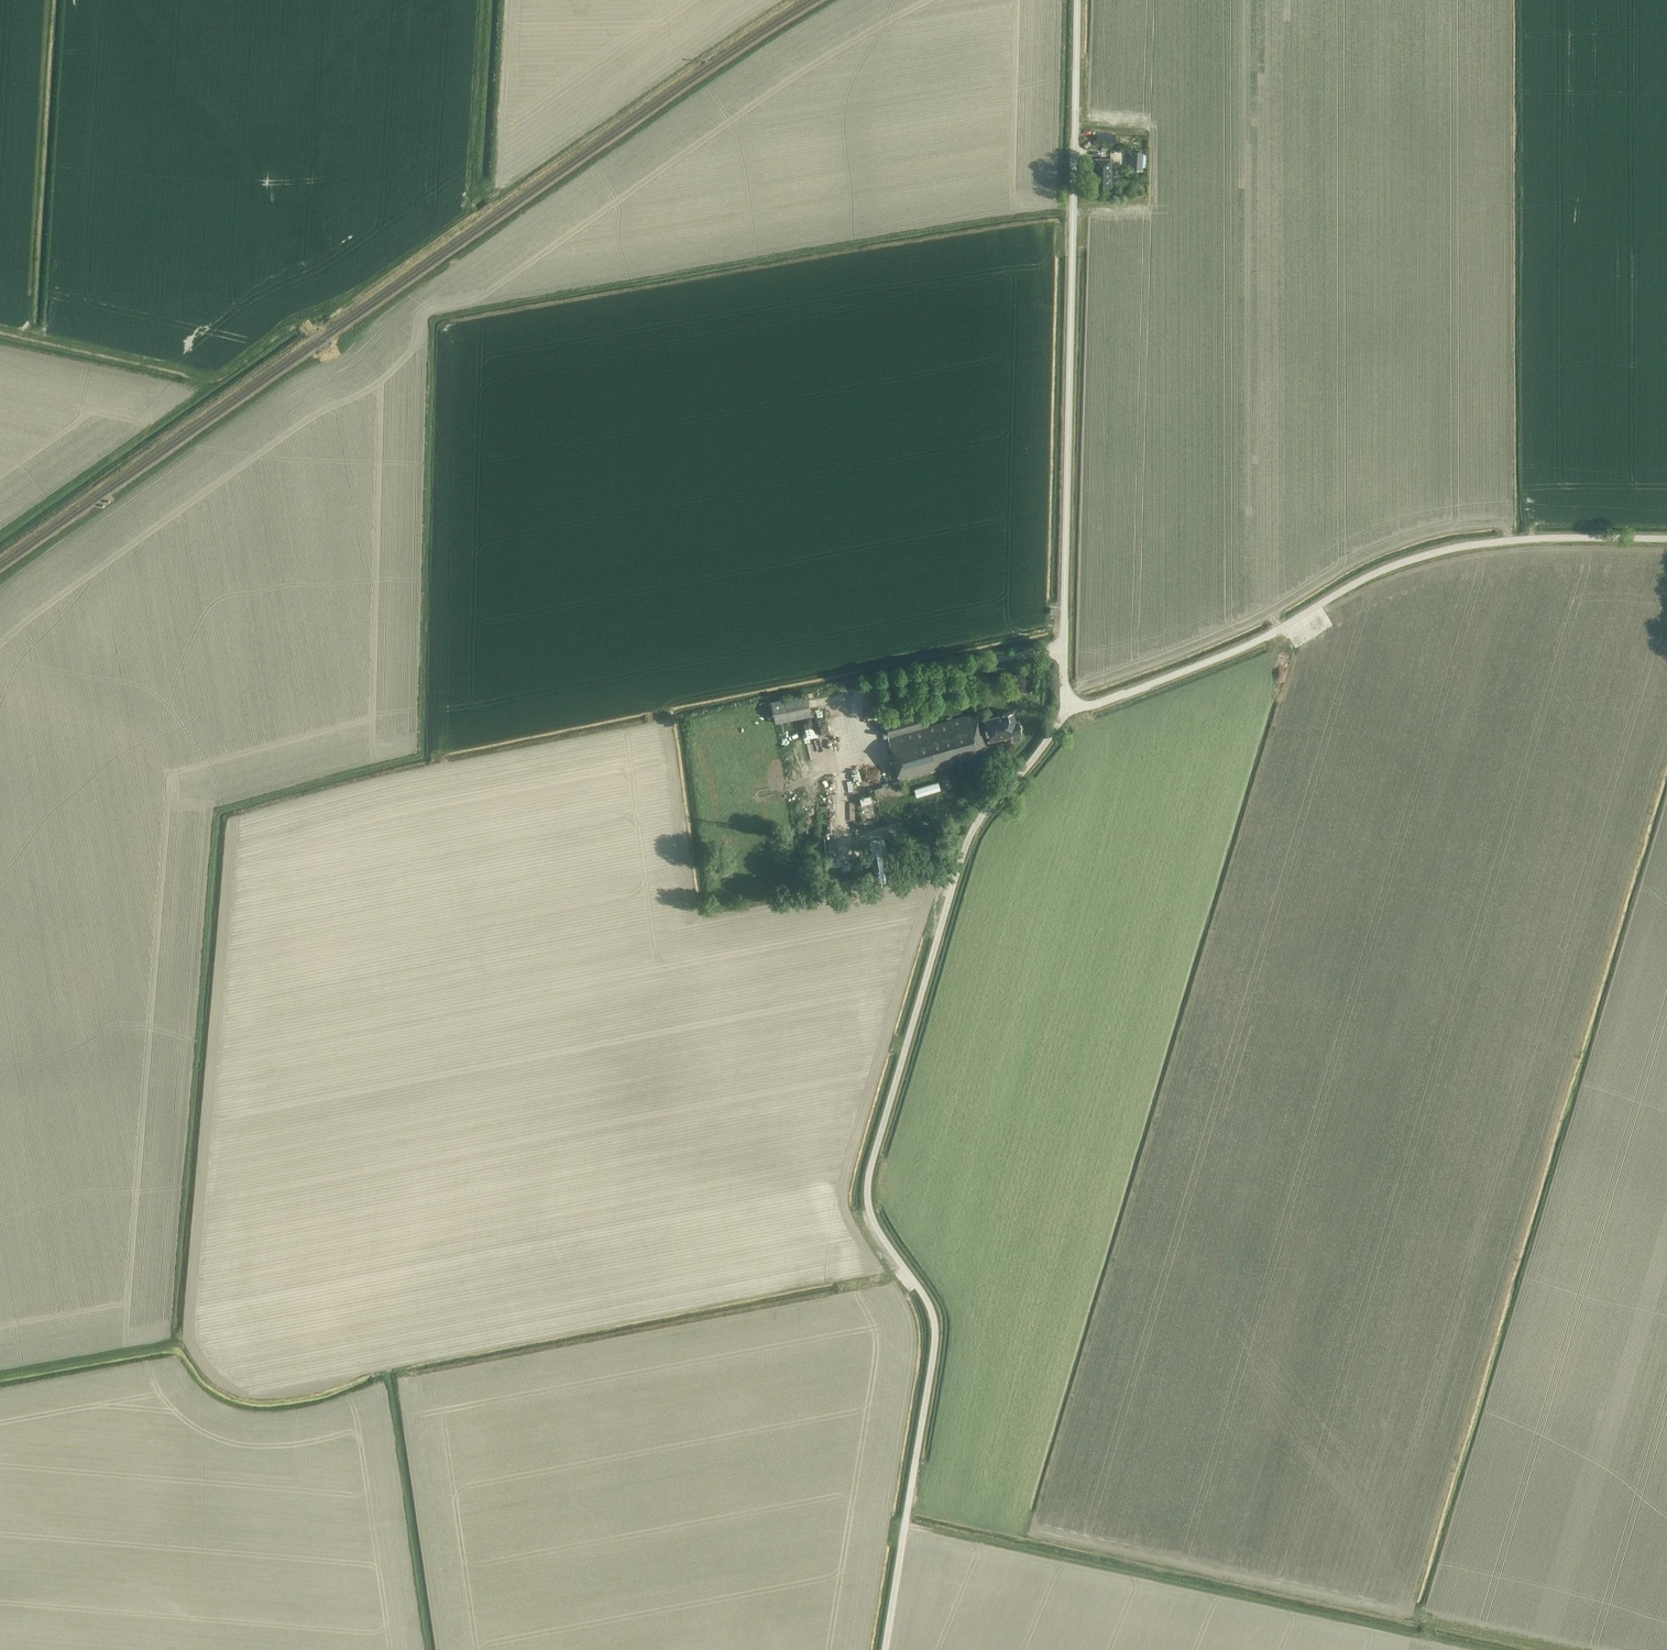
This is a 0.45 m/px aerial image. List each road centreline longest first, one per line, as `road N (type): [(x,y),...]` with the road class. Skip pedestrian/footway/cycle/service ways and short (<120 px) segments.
road 1 (unclassified): [(1666,538),(1525,540),(1408,560),(1274,632),(1072,710),(1062,651),(1078,0)]

